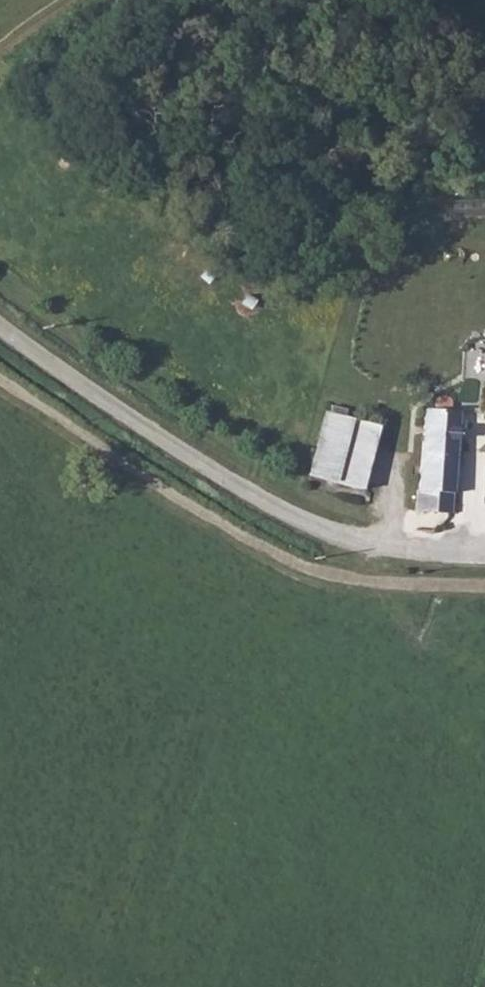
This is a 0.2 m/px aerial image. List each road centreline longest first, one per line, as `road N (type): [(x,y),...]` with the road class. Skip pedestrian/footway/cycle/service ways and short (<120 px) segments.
road 1 (unclassified): [(0,322),(317,533),(444,548),(484,542)]
road 2 (track): [(0,371),(160,488),(310,567),(484,585)]

